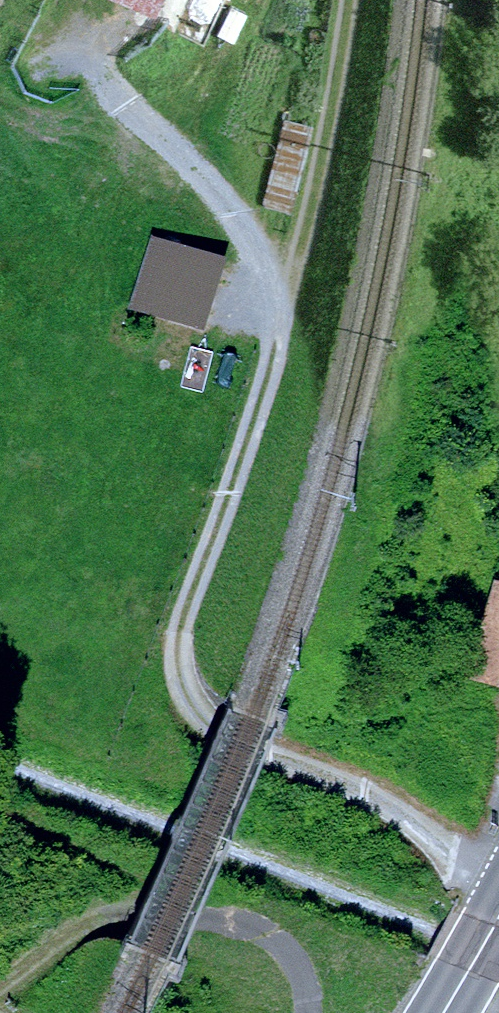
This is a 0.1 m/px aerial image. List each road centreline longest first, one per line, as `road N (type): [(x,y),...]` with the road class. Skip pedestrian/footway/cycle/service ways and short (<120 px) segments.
road 1 (track): [(498,875),(357,790),(266,756),(209,722),(181,684),(176,644),(291,292)]
road 2 (track): [(303,1012),(303,965),(263,927),(186,904),(93,923),(0,983)]
road 3 (track): [(291,292),(346,0)]
road 4 (track): [(0,809),(186,904)]

